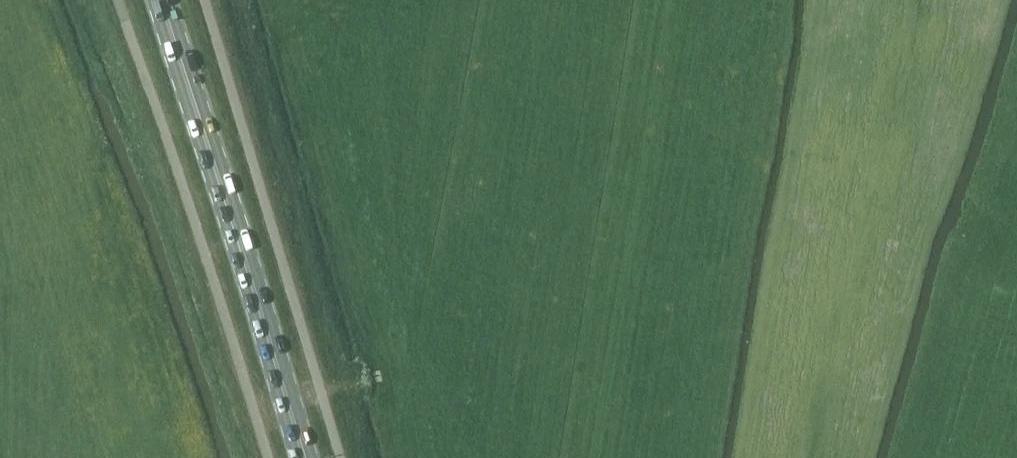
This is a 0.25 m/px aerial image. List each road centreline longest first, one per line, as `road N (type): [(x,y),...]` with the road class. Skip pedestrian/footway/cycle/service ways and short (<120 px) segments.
road 1 (primary): [(299,457),(161,0)]

